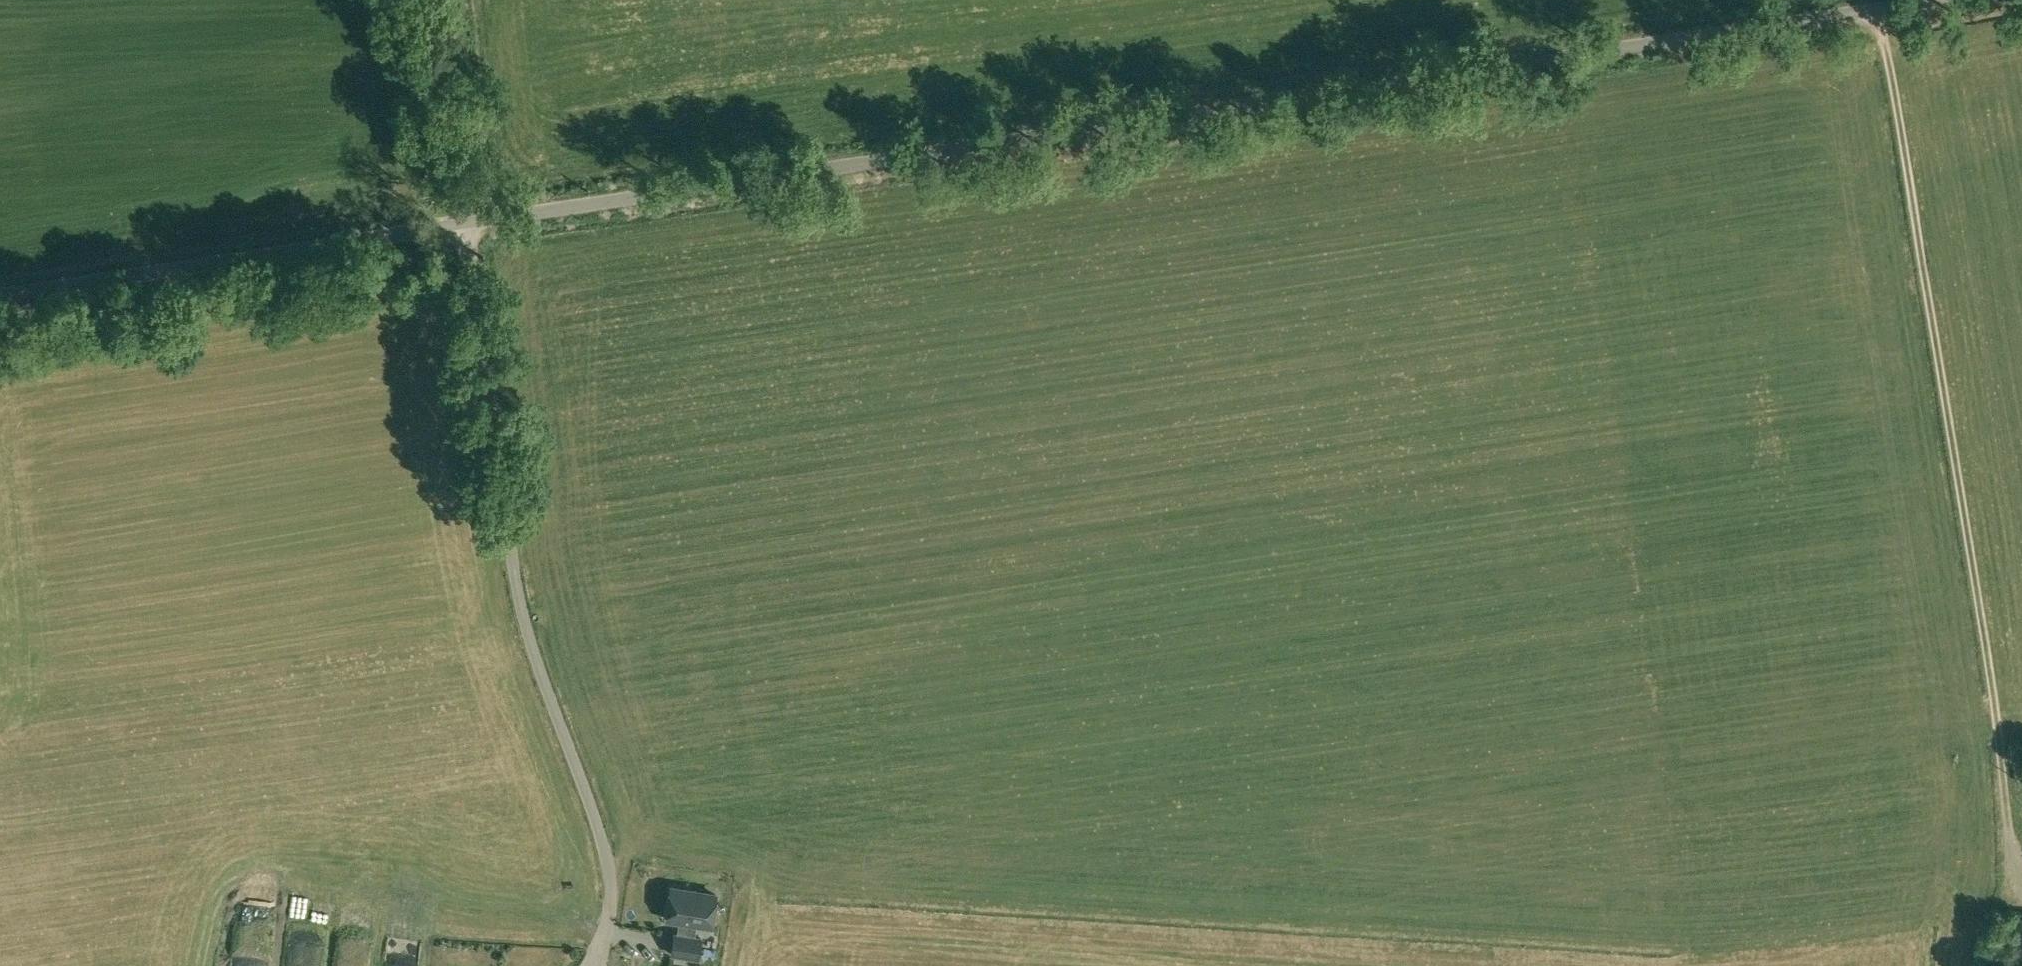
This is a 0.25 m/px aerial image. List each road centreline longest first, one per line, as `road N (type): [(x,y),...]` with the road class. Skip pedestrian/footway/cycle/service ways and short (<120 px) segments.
road 1 (unclassified): [(0,295),(1930,0)]
road 2 (track): [(430,0),(462,223)]

